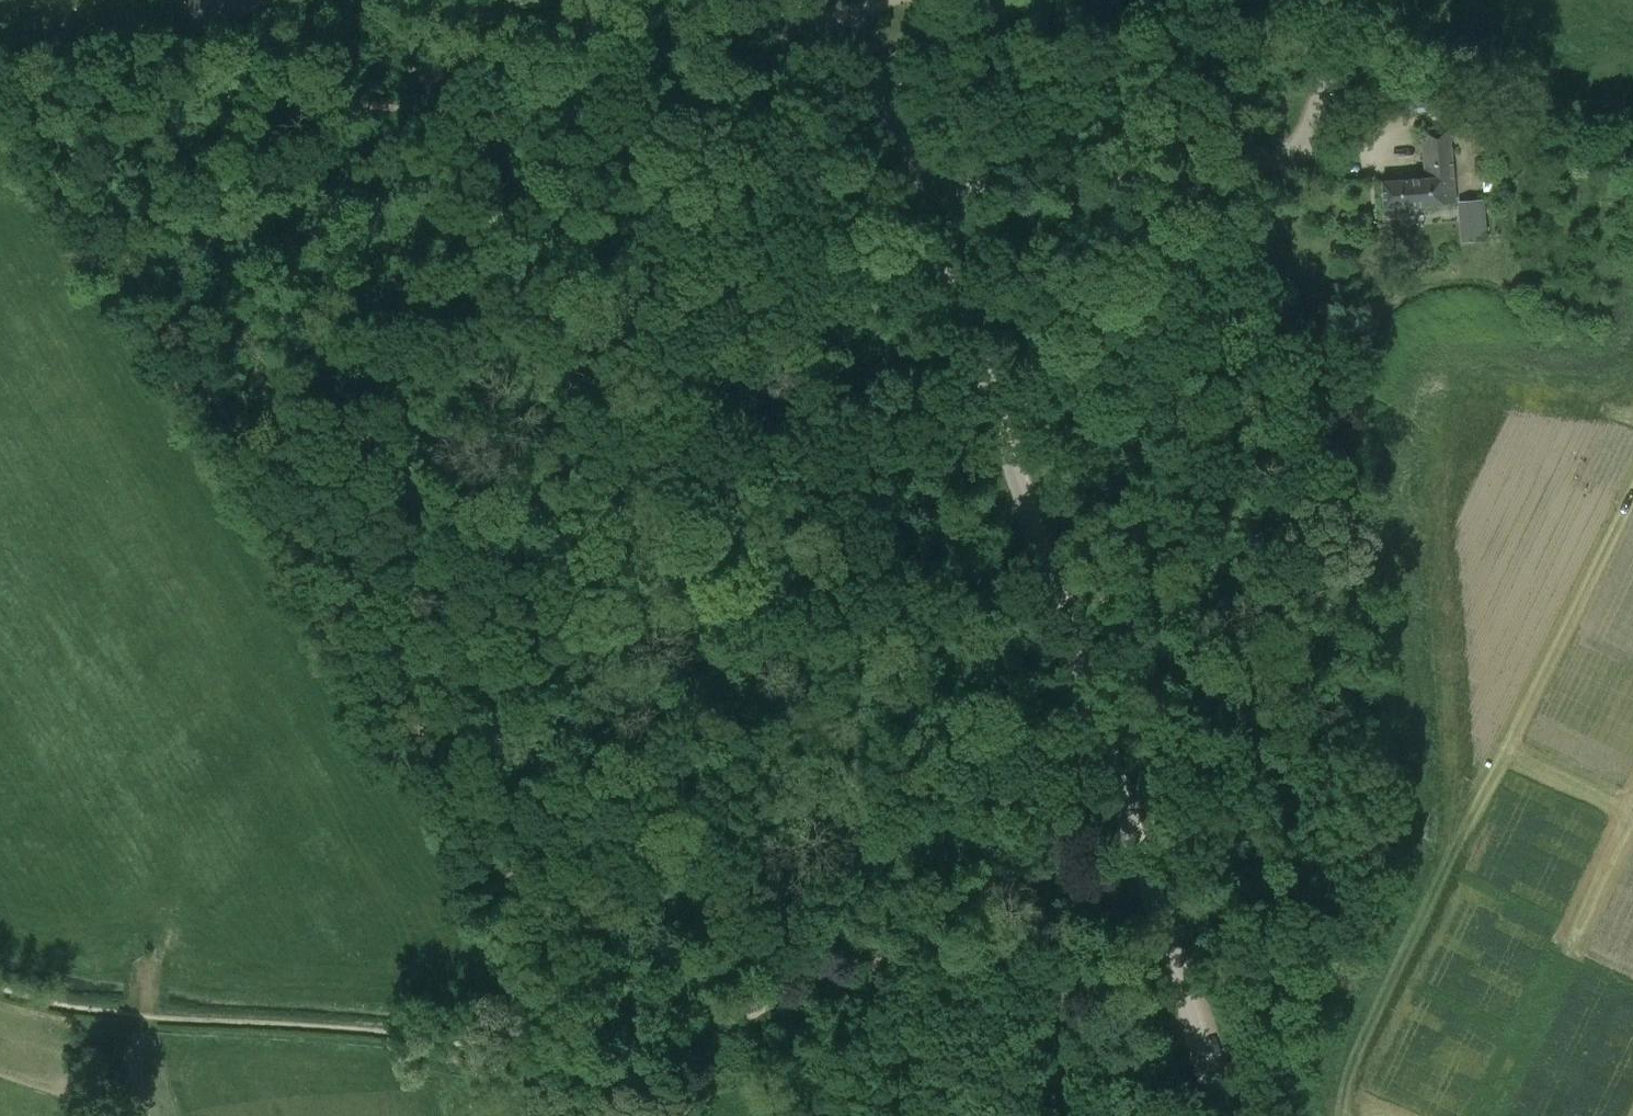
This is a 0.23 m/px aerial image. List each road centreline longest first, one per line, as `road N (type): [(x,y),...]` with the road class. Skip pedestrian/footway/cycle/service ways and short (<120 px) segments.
road 1 (unclassified): [(1223,1115),(928,193)]
road 2 (unclassified): [(928,193),(1266,162),(1289,148),(1343,0)]
road 3 (unclassified): [(928,193),(865,71),(794,0)]

